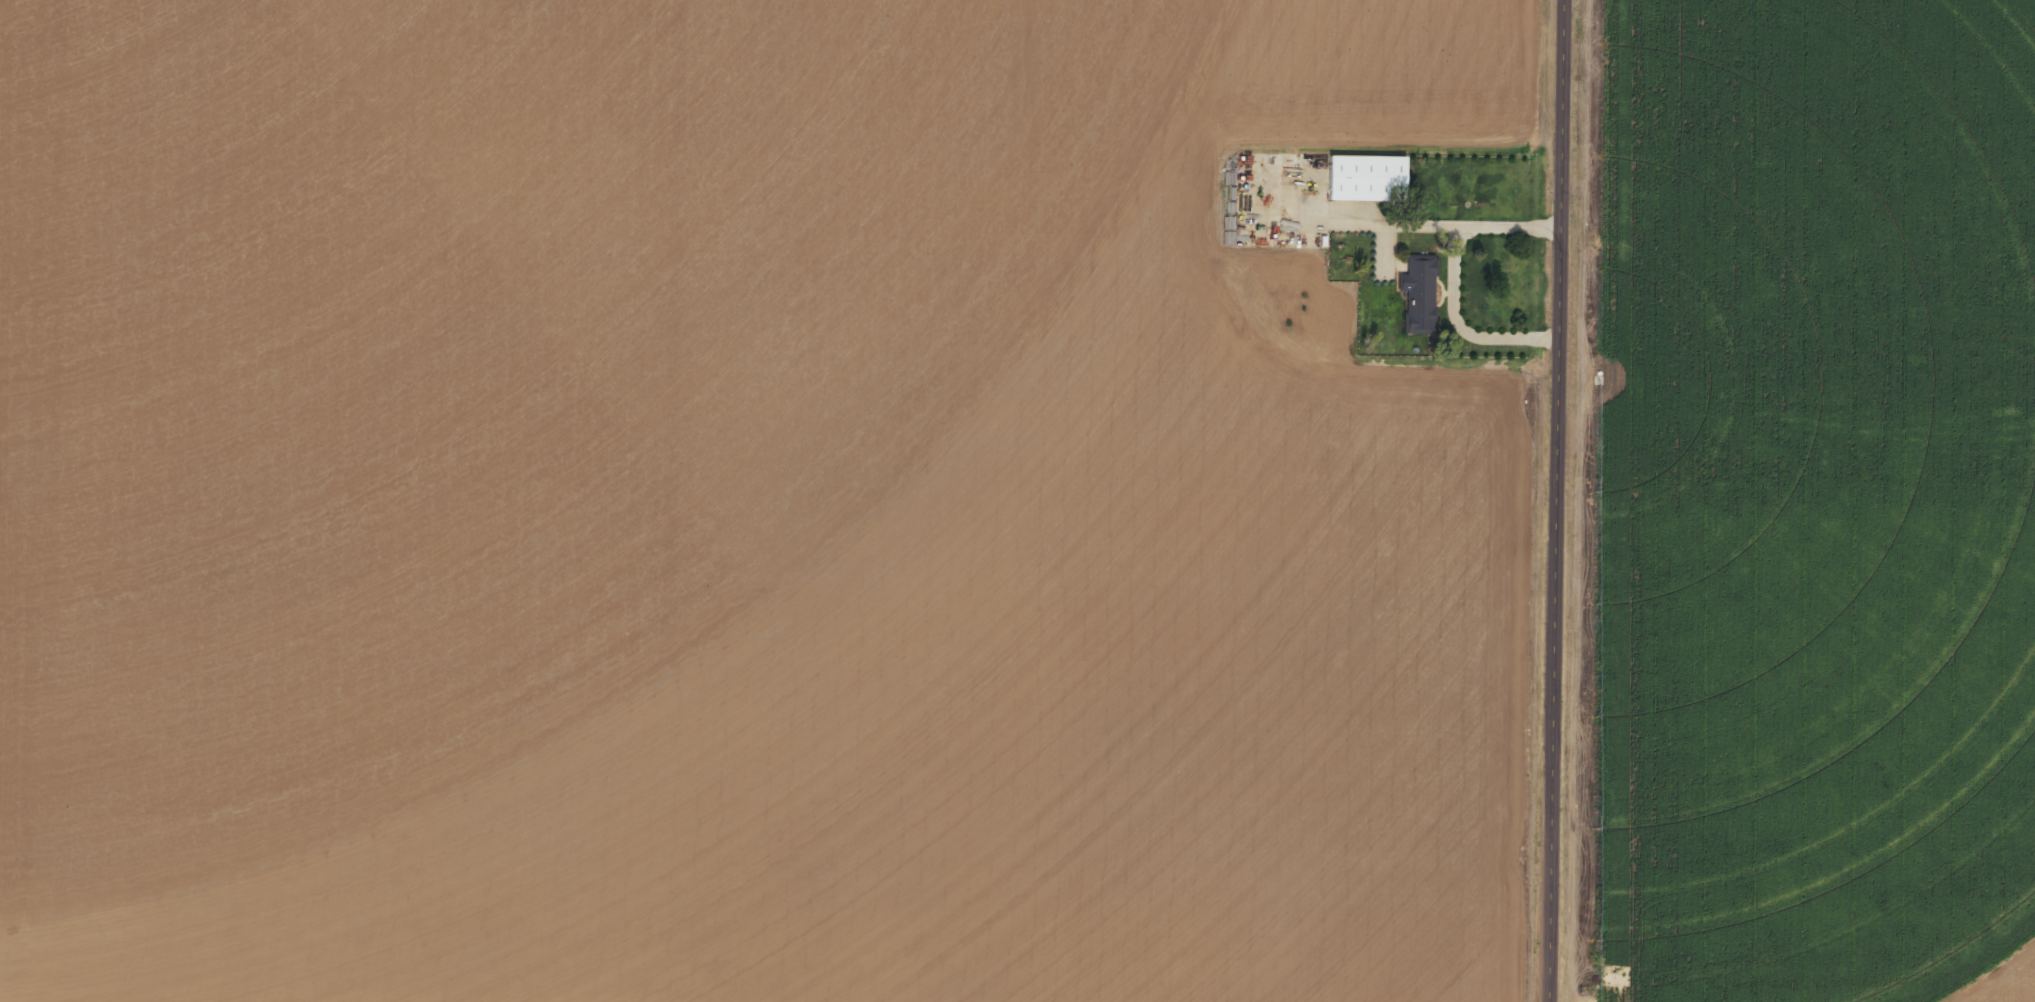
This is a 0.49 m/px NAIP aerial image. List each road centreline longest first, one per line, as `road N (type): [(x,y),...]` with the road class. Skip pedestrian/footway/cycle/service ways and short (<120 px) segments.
road 1 (secondary): [(1553,1001),(1569,0)]

